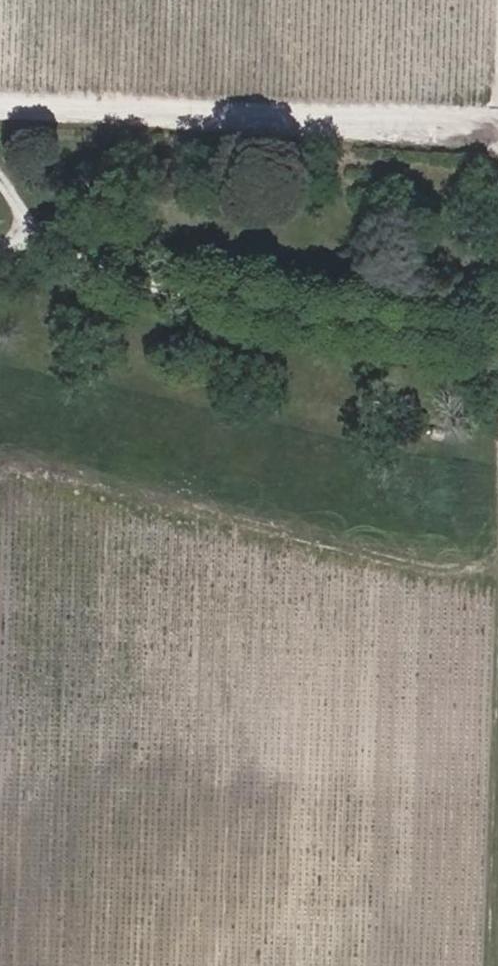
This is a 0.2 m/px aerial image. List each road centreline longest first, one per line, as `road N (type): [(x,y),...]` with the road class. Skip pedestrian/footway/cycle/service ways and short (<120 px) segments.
road 1 (track): [(0,111),(497,133)]
road 2 (track): [(491,965),(497,801)]

